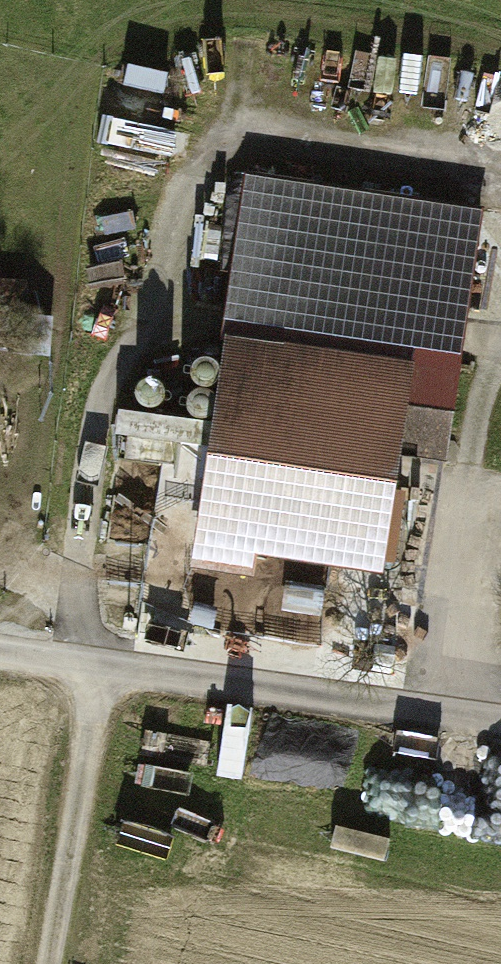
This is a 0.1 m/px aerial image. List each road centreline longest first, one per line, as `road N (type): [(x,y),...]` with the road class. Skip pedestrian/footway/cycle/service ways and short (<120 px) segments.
road 1 (track): [(500,207),(479,166),(373,141),(246,145),(186,206),(148,328),(95,413),(72,667)]
road 2 (track): [(500,722),(72,667)]
road 3 (track): [(446,714),(471,445),(500,359)]

